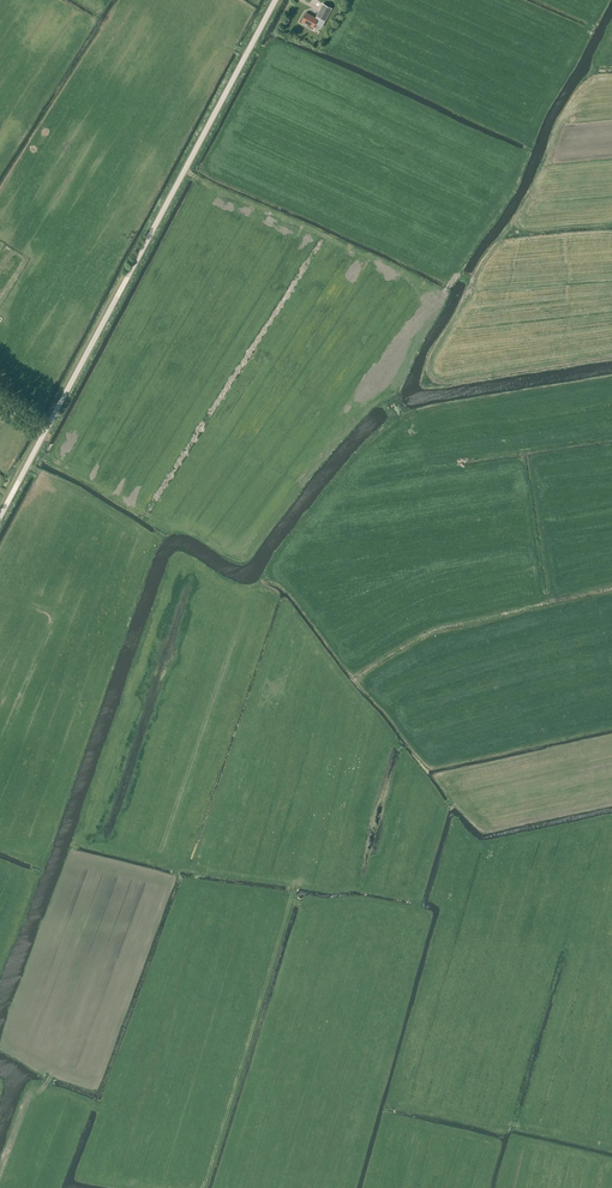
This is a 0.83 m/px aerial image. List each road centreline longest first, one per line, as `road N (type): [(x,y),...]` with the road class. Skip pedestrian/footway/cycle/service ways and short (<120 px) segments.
road 1 (tertiary): [(0,522),(277,0)]

